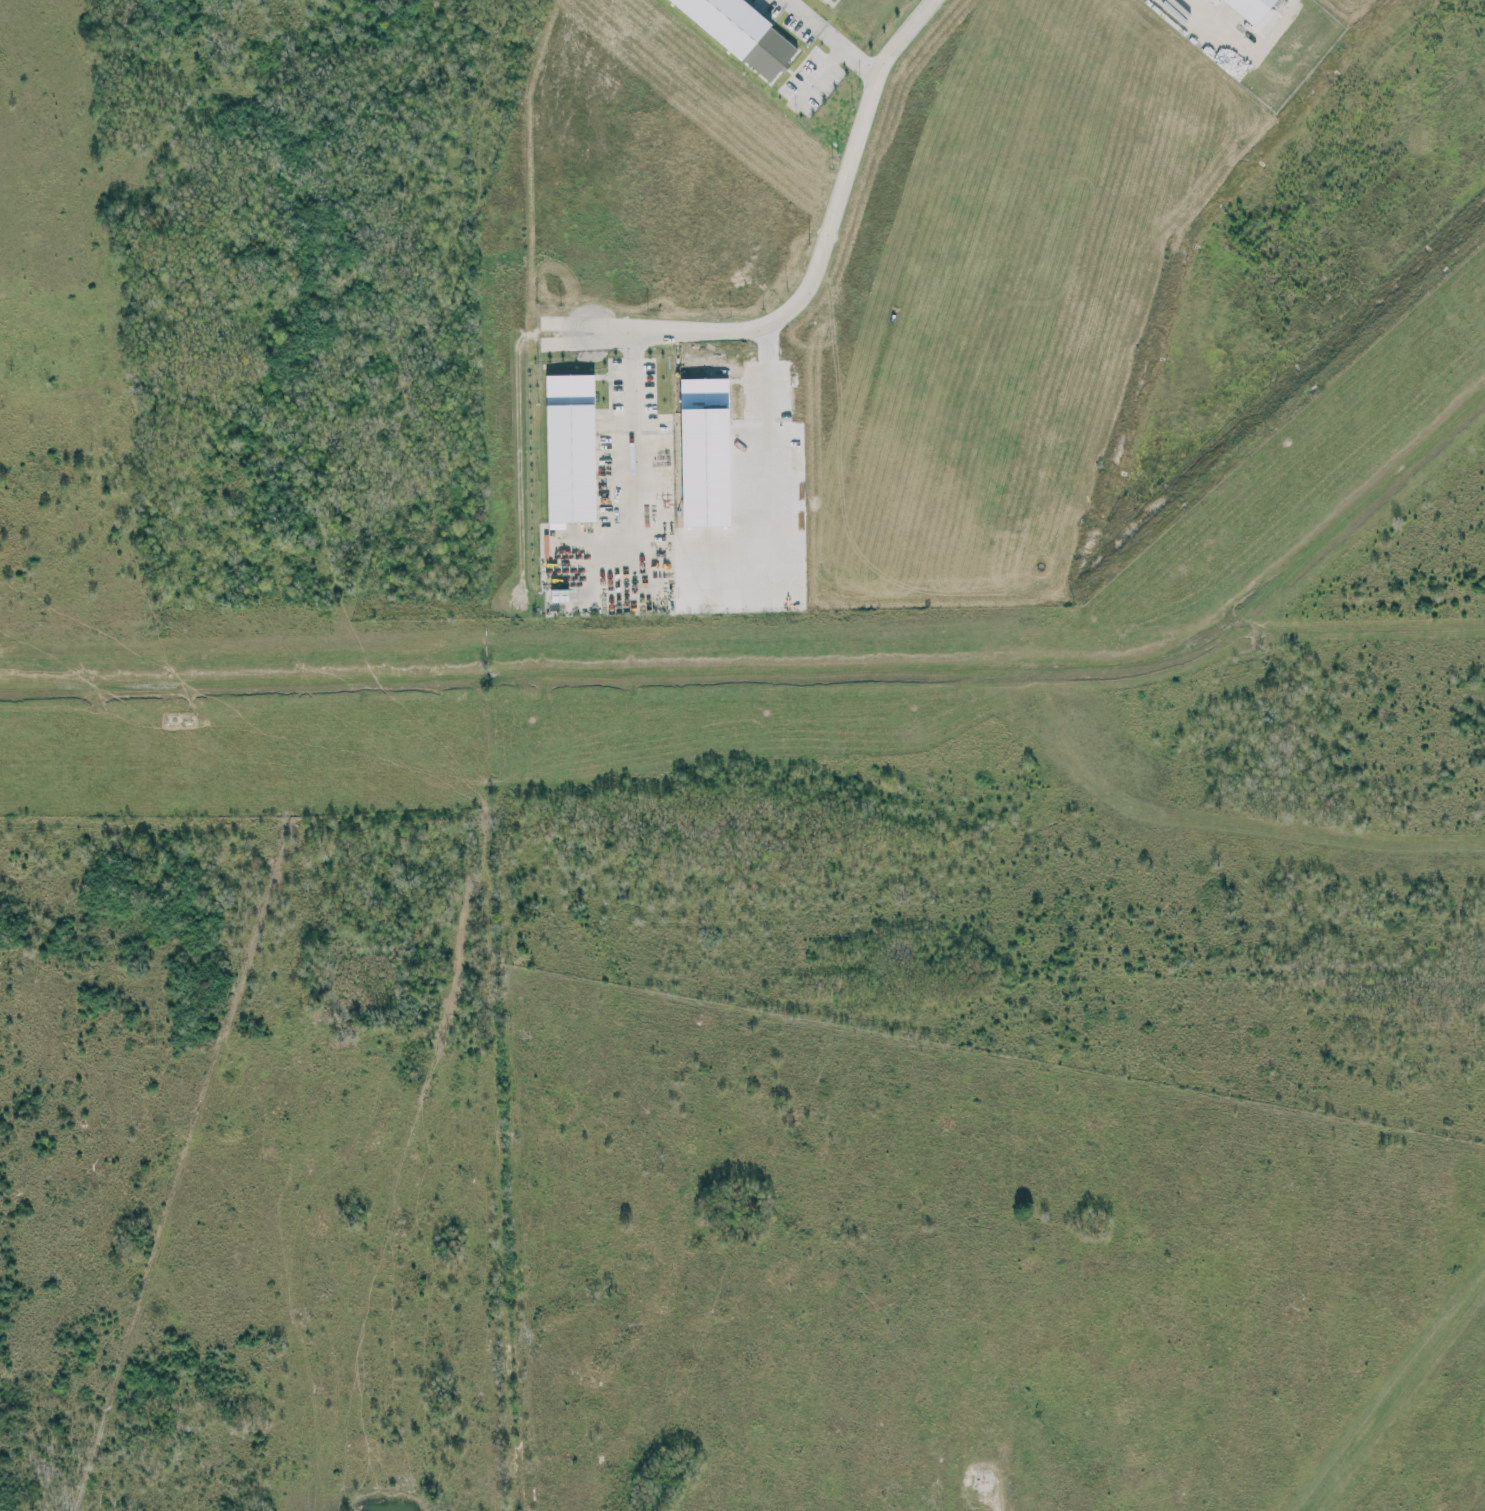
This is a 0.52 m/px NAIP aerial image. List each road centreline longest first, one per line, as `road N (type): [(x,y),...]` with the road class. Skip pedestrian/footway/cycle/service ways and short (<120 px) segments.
road 1 (residential): [(628,332),(751,328),(798,302),(880,62),(931,0)]

